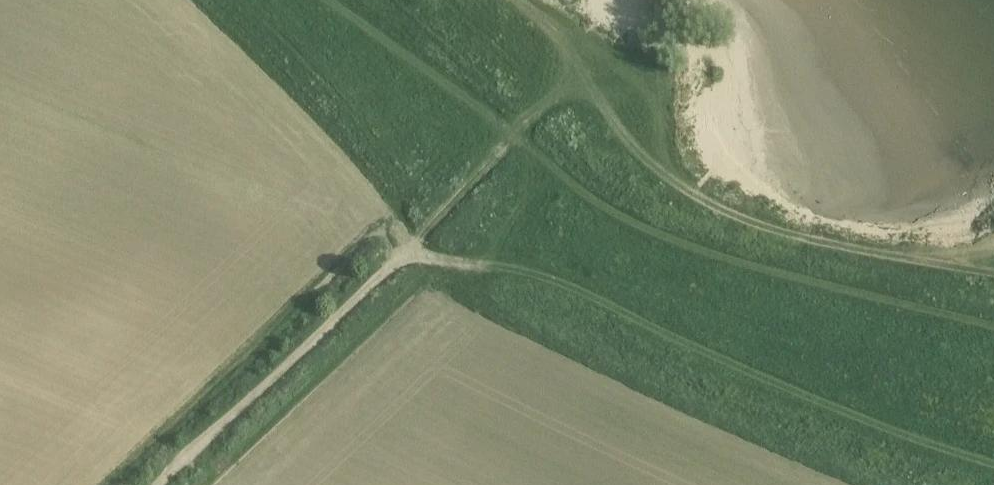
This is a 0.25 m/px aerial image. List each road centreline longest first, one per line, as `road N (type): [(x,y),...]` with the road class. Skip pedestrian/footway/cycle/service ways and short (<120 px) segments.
road 1 (track): [(993,464),(830,411),(540,274),(407,255)]
road 2 (track): [(993,272),(753,208),(707,184),(677,152),(659,113),(549,0)]
road 3 (track): [(540,274),(371,83),(258,0)]
road 4 (track): [(160,484),(407,255)]
road 5 (track): [(407,255),(601,47)]

